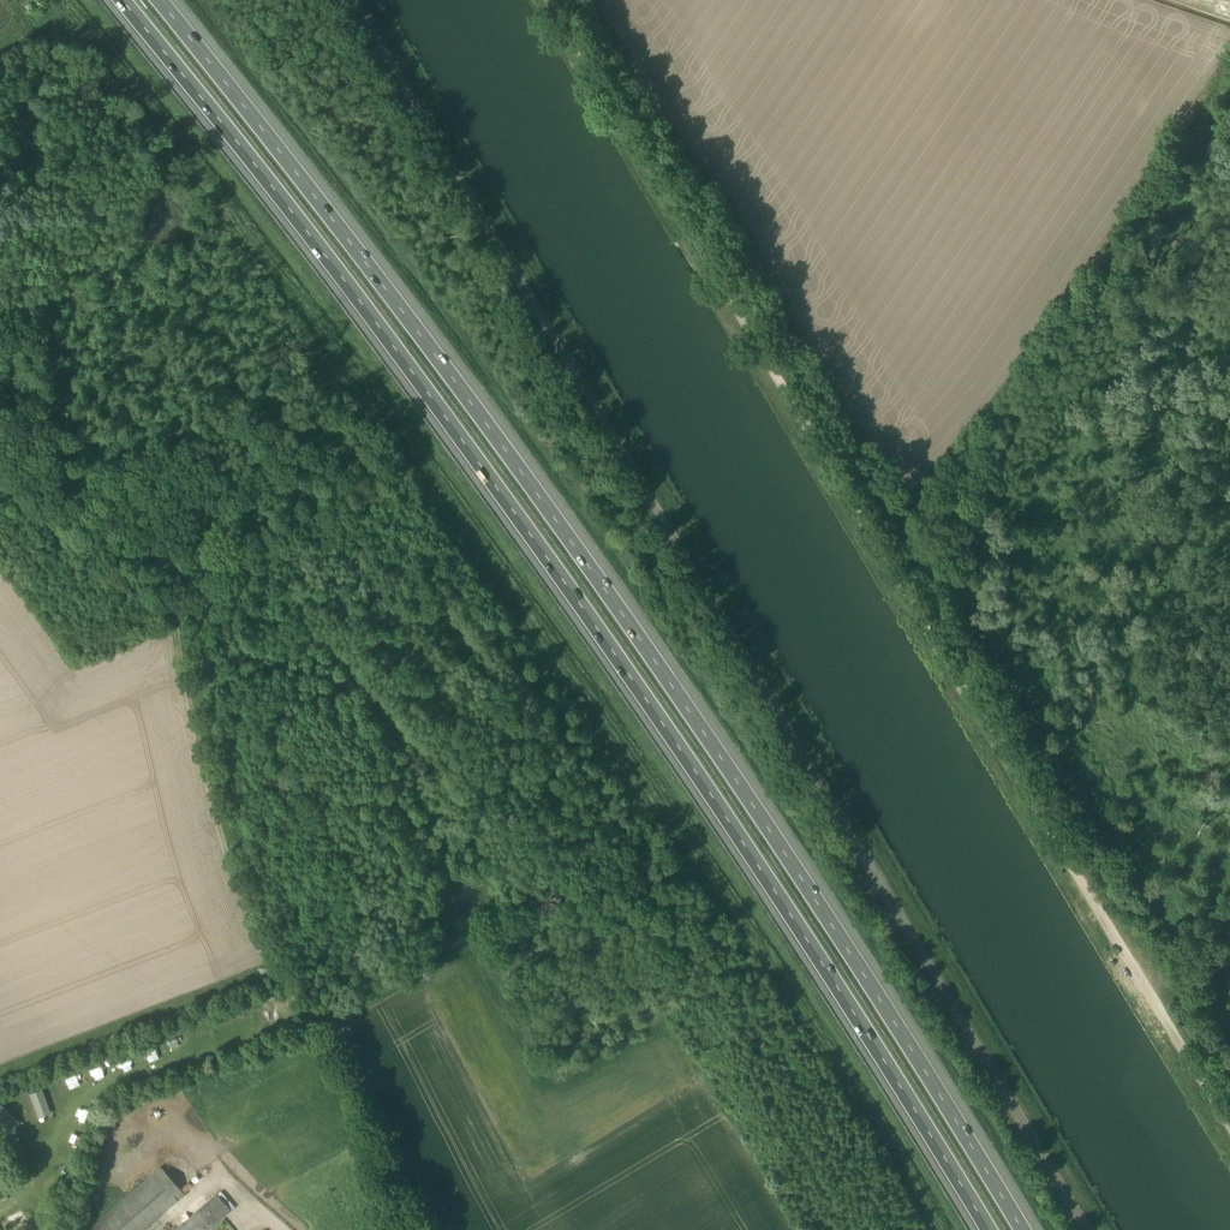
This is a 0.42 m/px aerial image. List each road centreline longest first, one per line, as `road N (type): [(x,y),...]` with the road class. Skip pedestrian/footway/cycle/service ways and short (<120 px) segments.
road 1 (motorway): [(121,0),(468,451),(671,736),(983,1229)]
road 2 (motorway): [(1018,1229),(834,926),(696,721),(499,443),(161,0)]
road 3 (unclassified): [(1081,1229),(354,0)]
road 4 (track): [(999,747),(549,0)]
road 5 (track): [(0,464),(76,554),(172,616),(208,769),(245,874),(317,1021)]
road 6 (track): [(1229,1128),(999,747)]
road 7 (track): [(317,1021),(346,1096),(379,1229)]

